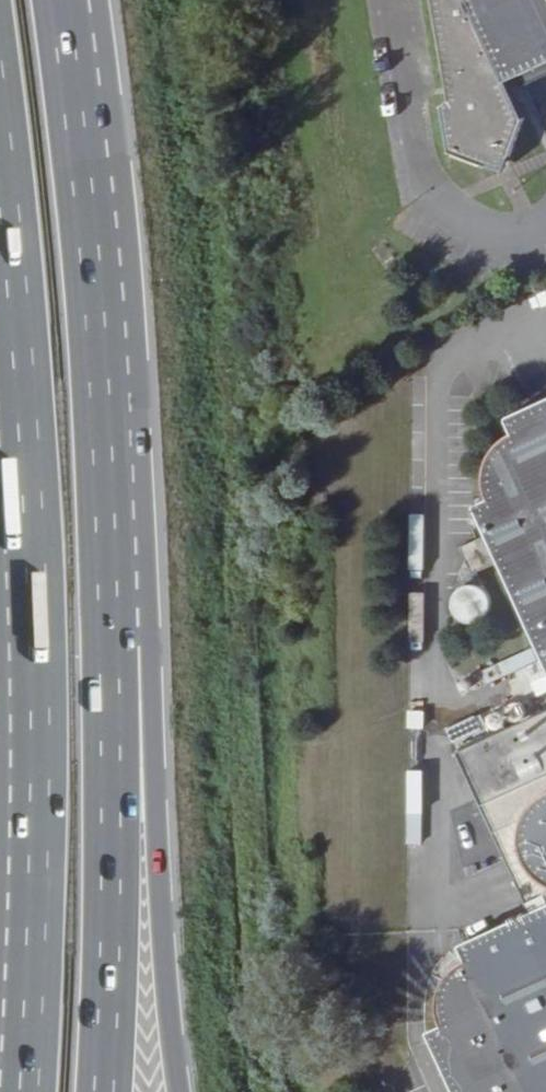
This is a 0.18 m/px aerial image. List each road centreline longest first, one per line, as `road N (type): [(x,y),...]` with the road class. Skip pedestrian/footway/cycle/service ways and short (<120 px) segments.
road 1 (motorway): [(0,133),(36,592),(41,809),(30,1091)]
road 2 (motorway): [(179,1091),(160,864),(152,597),(108,542)]
road 3 (motorway): [(107,1091),(115,747),(108,542)]
road 4 (motorway): [(108,542),(97,306),(60,0)]

